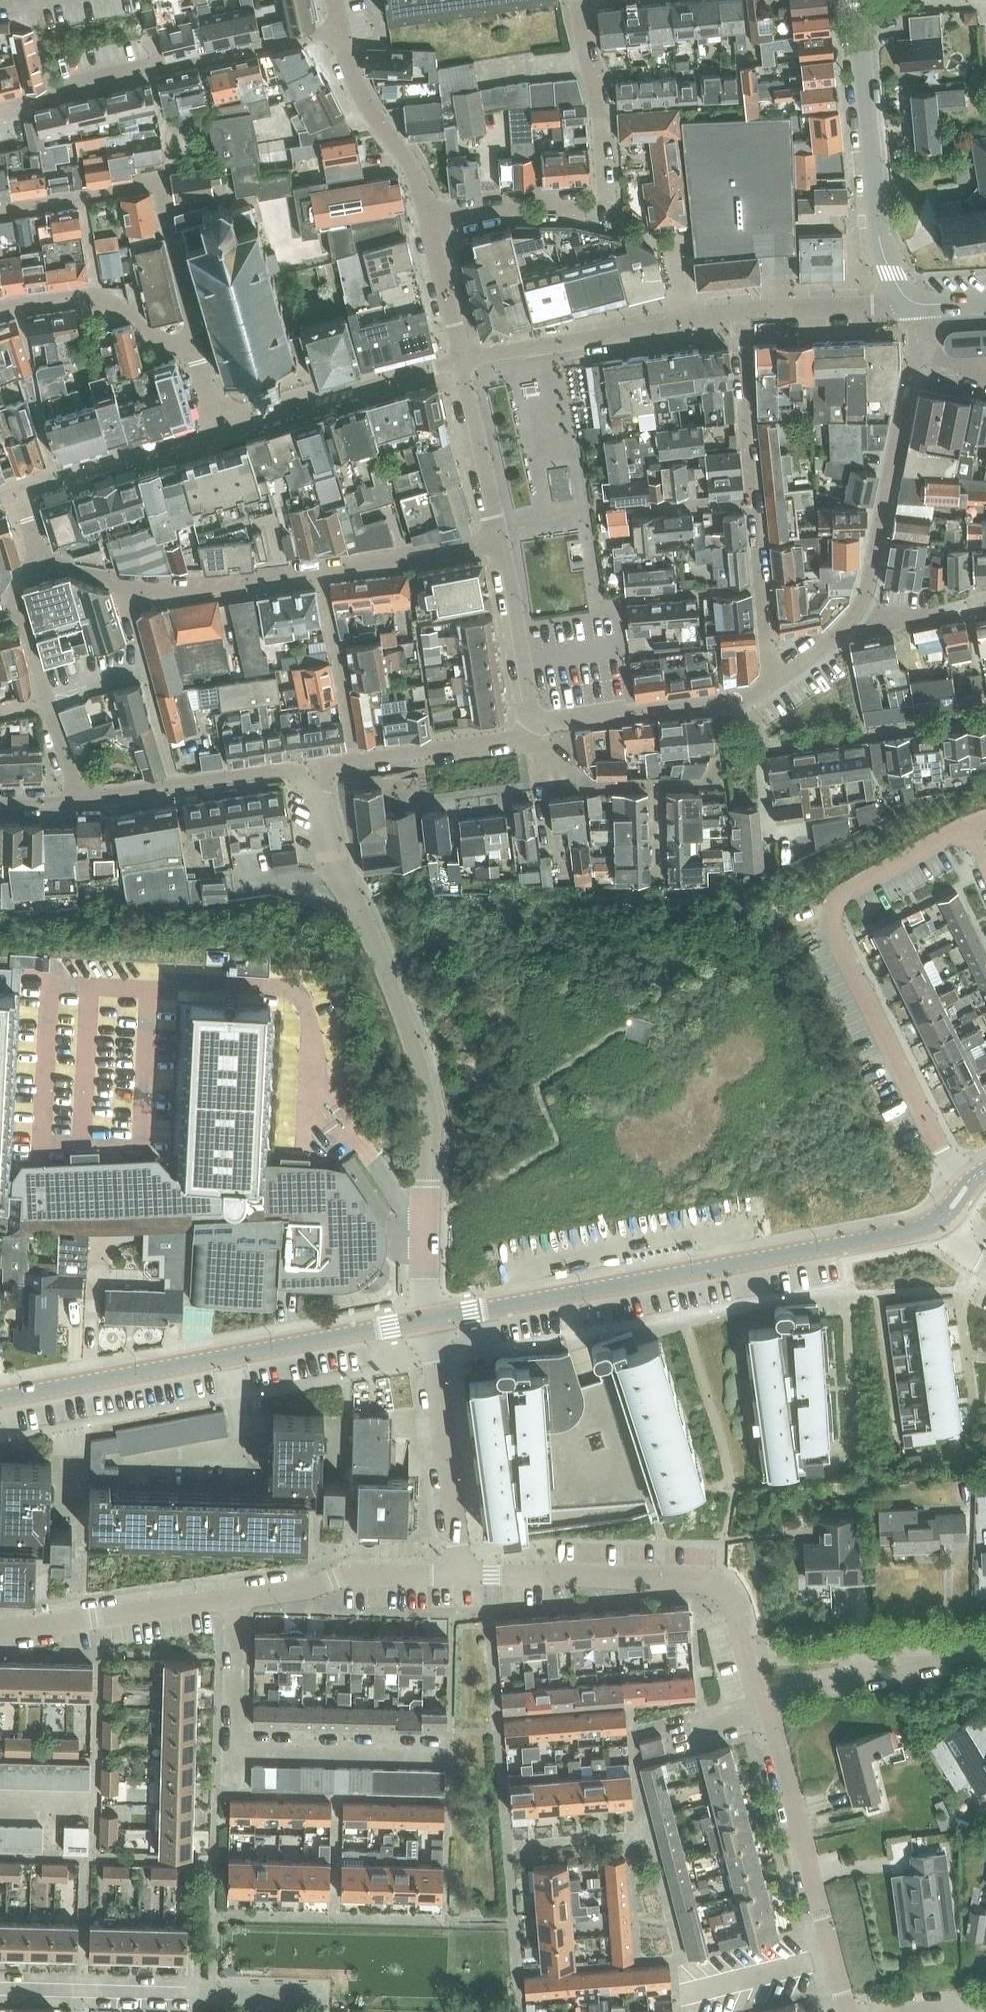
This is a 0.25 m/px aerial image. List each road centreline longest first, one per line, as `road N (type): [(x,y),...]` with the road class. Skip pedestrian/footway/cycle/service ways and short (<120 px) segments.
road 1 (residential): [(432,1319),(439,1084),(336,834),(329,762)]
road 2 (secondary): [(432,1319),(939,1224)]
road 3 (residential): [(973,828),(826,910),(970,1189)]
road 4 (secondary): [(0,1400),(432,1319)]
road 5 (residential): [(433,210),(608,215),(573,0)]
road 6 (residential): [(119,579),(181,587),(507,535)]
road 7 (residential): [(774,687),(743,313)]
road 8 (residential): [(449,1748),(235,1746),(233,1600)]
road 9 (residential): [(341,27),(0,106)]
road 10 (residential): [(748,1653),(723,1587),(684,1579),(465,1576)]
road 11 (residential): [(910,302),(885,224),(858,0)]
road 12 (residential): [(215,1991),(217,1916),(446,1921)]
road 13 (residential): [(830,1962),(759,1695)]
road 14 (residential): [(863,619),(912,360)]
road 15 (residential): [(465,1576),(432,1319)]
road 16 (residential): [(468,357),(219,427)]
road 17 (residential): [(748,1653),(985,1645)]
road 18 (residential): [(541,725),(774,687)]
road 19 (residential): [(0,1627),(233,1600)]
road 20 (residential): [(233,1600),(344,1579),(465,1576)]
road 21 (residential): [(985,1650),(759,1695)]
road 22 (residential): [(689,316),(468,357)]
road 23 (residential): [(219,427),(14,495)]
road 24 (residential): [(215,1991),(0,1988)]
road 25 (residential): [(433,210),(360,85),(341,27)]
road 26 (residential): [(329,762),(523,728)]
road 27 (residential): [(507,535),(541,725)]
road 28 (residential): [(0,211),(85,201),(98,303)]
road 29 (residential): [(468,357),(507,535)]
road 30 (residential): [(197,352),(158,178)]
road 31 (residential): [(743,313),(910,302)]
road 32 (residential): [(176,786),(329,762)]
road 33 (residential): [(468,357),(433,210)]
road 34 (residential): [(863,619),(985,602)]
road 35 (residential): [(142,668),(176,786)]

